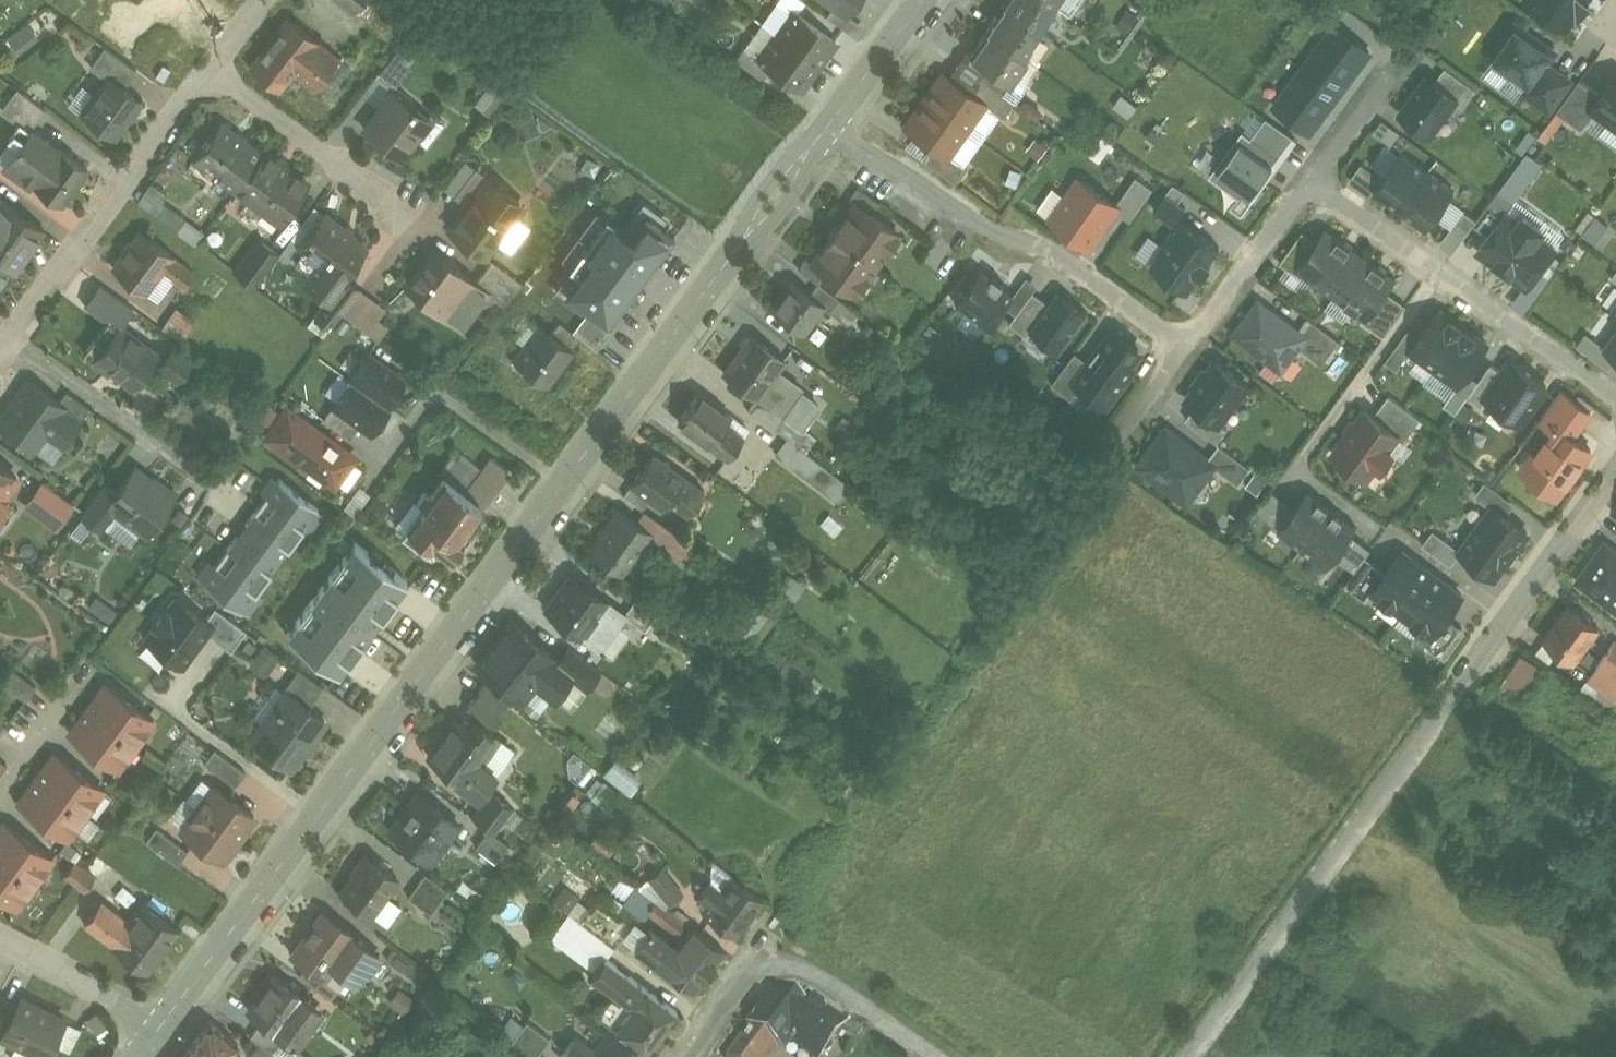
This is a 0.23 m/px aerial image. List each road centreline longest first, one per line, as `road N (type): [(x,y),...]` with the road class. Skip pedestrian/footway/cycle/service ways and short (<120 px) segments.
road 1 (tertiary): [(831,122),(161,1028)]
road 2 (residential): [(1184,1056),(1452,699)]
road 3 (residential): [(831,122),(991,229),(1073,263),(1188,345)]
road 4 (residential): [(1312,183),(1615,397)]
road 5 (residential): [(680,1056),(773,933),(942,1056)]
road 6 (residential): [(0,350),(209,68)]
road 7 (residential): [(1452,699),(1615,483)]
road 8 (residential): [(209,68),(401,207)]
road 9 (residential): [(1188,345),(1312,183)]
road 10 (residential): [(0,942),(161,1028)]
road 11 (residential): [(1312,183),(1415,52)]
road 12 (tertiary): [(920,0),(831,122)]

